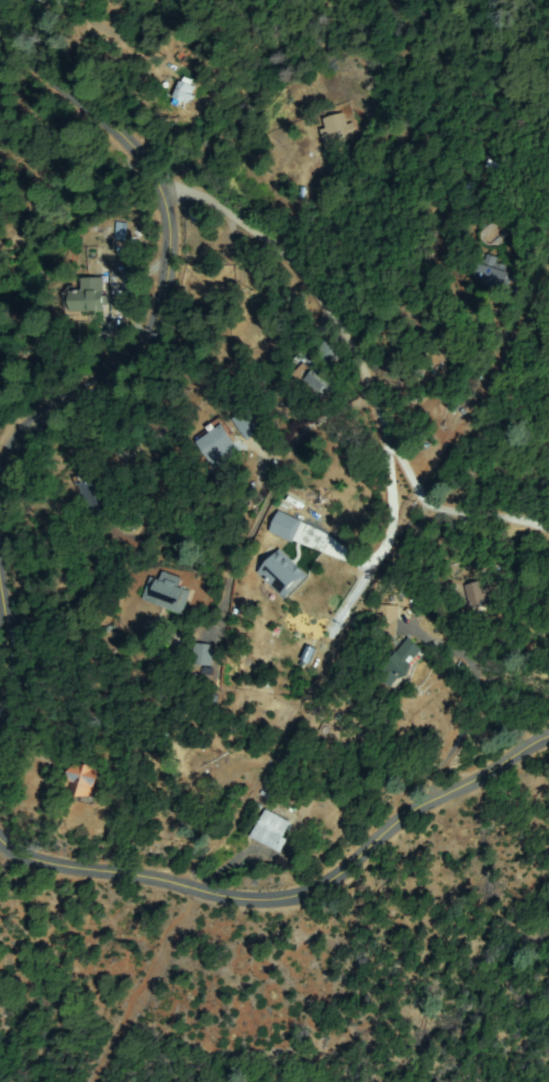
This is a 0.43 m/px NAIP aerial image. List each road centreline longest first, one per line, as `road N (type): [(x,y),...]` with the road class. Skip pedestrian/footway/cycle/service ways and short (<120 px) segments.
road 1 (tertiary): [(548,739),(389,829),(322,882),(274,897),(240,899),(43,860),(0,834)]
road 2 (tertiary): [(0,476),(34,423),(141,342),(163,252),(156,194),(123,143),(0,36)]

